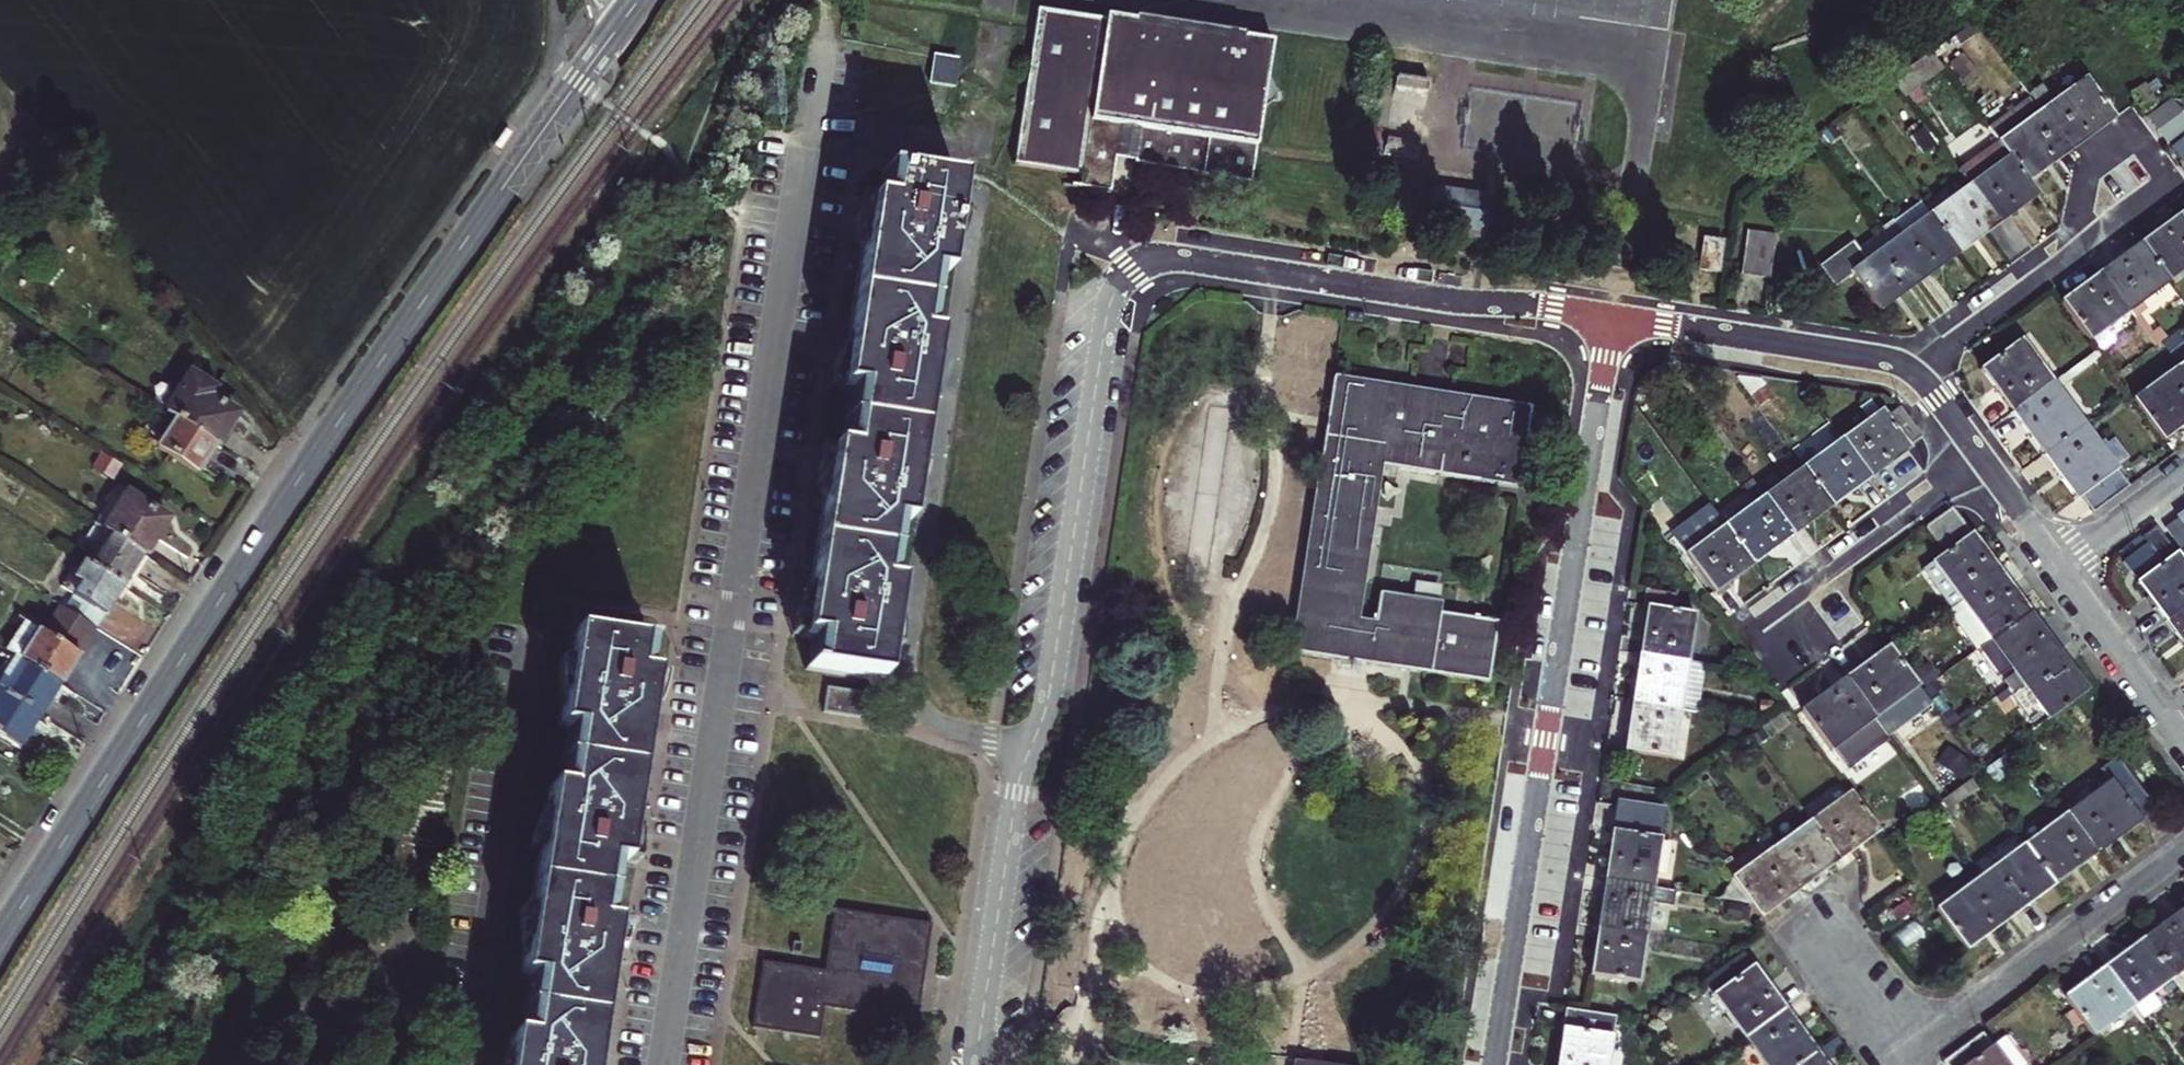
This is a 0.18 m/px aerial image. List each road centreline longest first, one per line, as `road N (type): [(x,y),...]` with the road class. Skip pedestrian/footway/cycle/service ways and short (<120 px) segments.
road 1 (residential): [(1616,315),(1189,255),(1159,257),(1123,278),(1109,302),(1052,681),(1017,797),(982,1064)]
road 2 (tertiary): [(0,941),(320,450),(630,14)]
road 3 (residential): [(662,1064),(822,55)]
road 4 (residential): [(1496,1064),(1616,315)]
road 5 (residential): [(466,1064),(525,654)]
road 6 (residential): [(1905,1053),(2183,849)]
road 7 (residential): [(1910,367),(2160,184)]
road 8 (residential): [(1616,315),(1910,367)]
road 9 (residential): [(1979,454),(1778,603)]
road 10 (residential): [(2063,575),(2183,742)]
road 11 (residential): [(1818,927),(1905,1053)]
road 12 (residential): [(2063,575),(2183,483)]
road 13 (residential): [(1979,454),(2063,575)]

